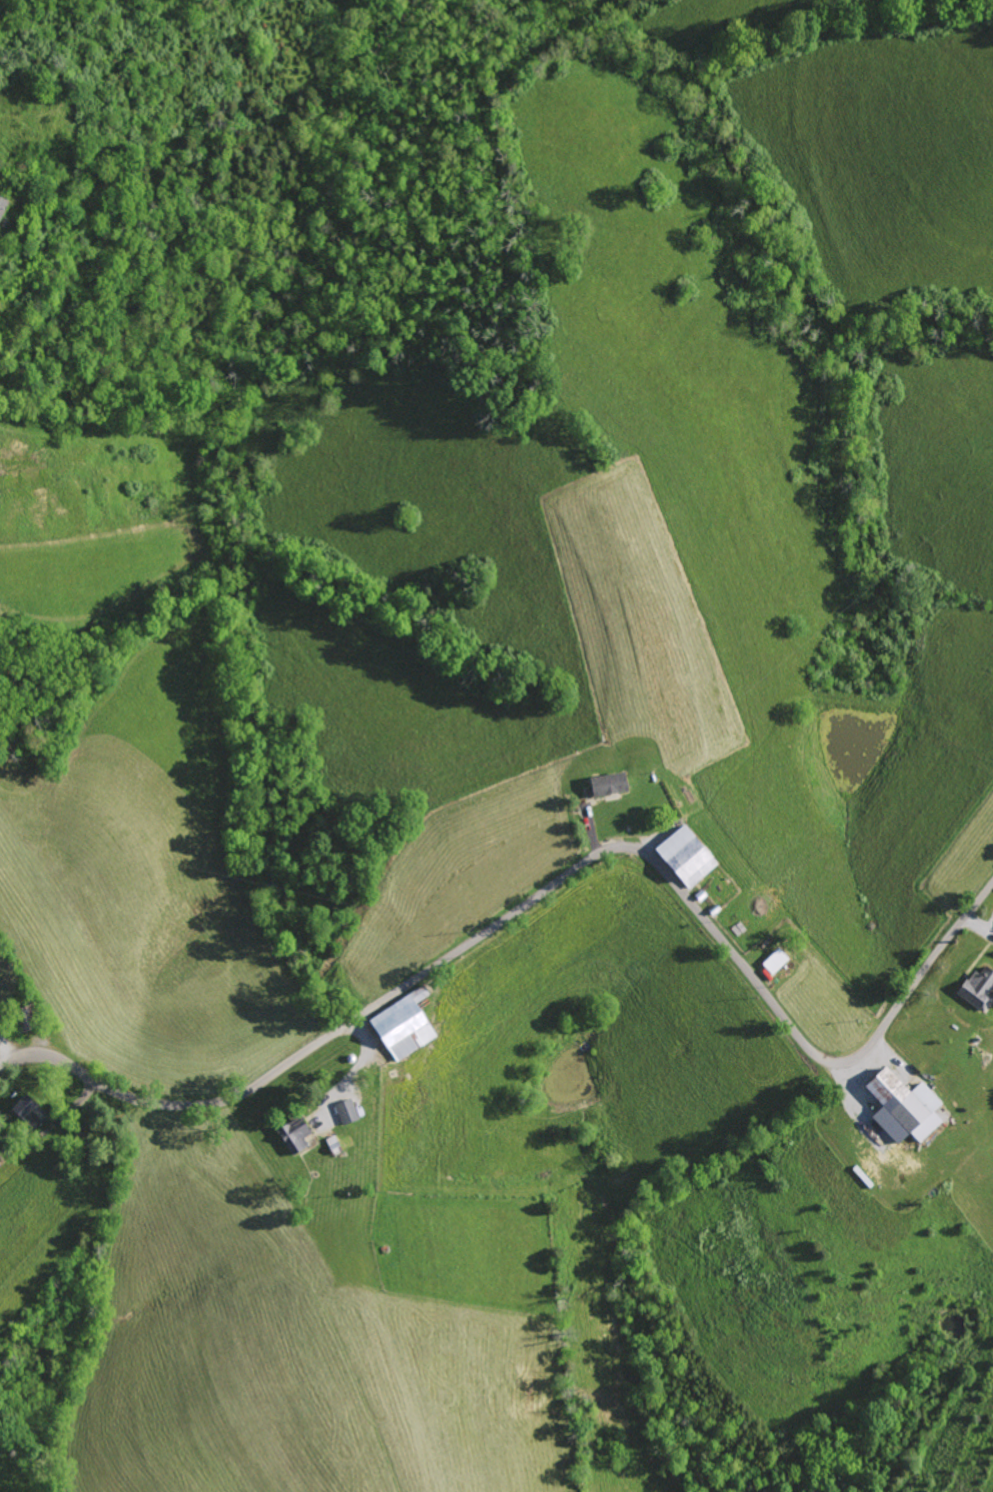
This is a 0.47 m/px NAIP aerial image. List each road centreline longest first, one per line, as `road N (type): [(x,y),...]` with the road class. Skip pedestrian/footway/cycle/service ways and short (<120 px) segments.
road 1 (residential): [(391,994),(589,861),(634,848),(686,892),(812,1050),(849,1066),(873,1048),(992,882)]
road 2 (residential): [(0,1071),(41,1059),(136,1097),(223,1100),(391,994)]

